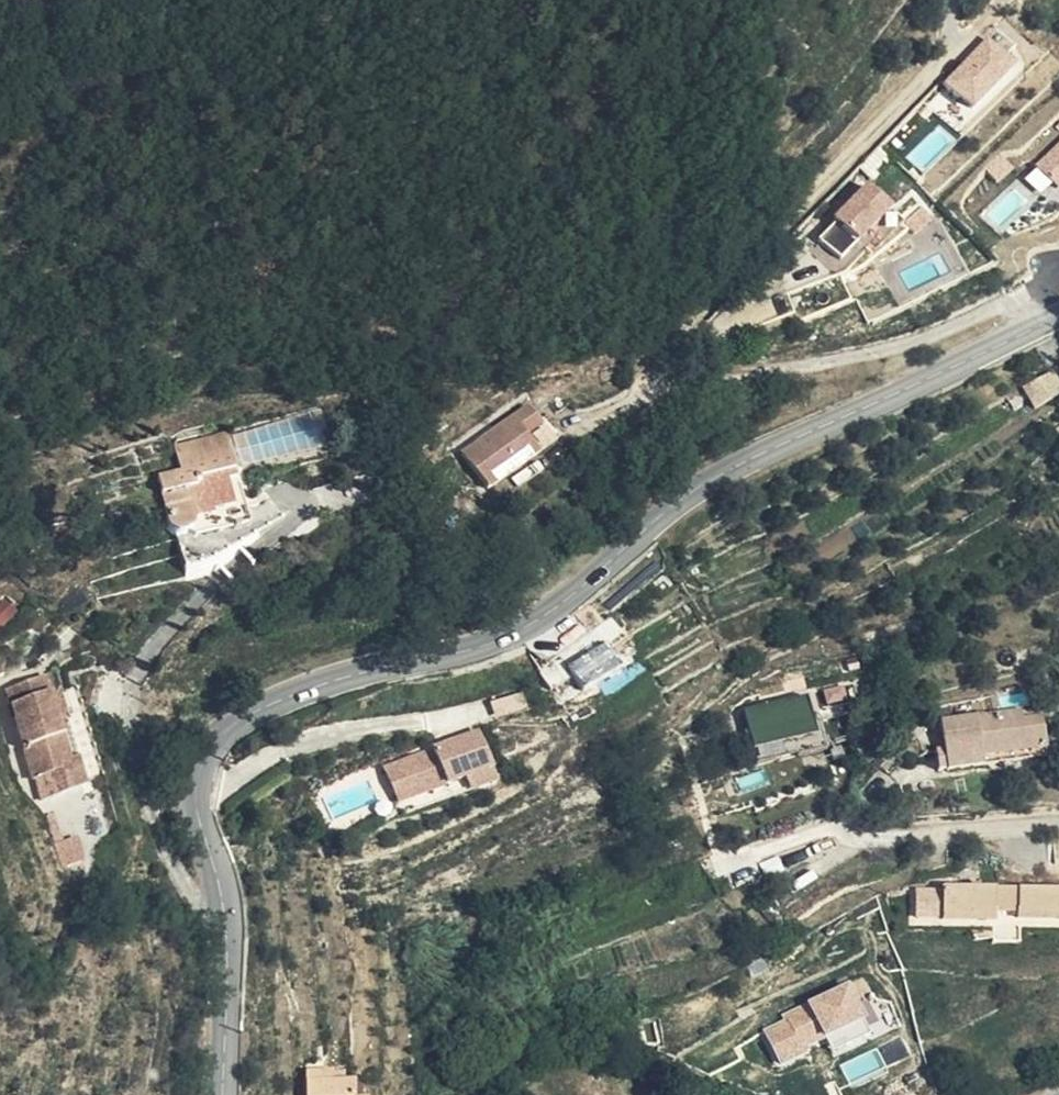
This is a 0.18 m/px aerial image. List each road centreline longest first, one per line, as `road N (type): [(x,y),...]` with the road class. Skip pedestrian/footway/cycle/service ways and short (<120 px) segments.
road 1 (tertiary): [(223,1094),(227,908),(201,797),(211,748),(254,712),(342,677),(478,650),(542,622),(690,499),(795,437),(1058,316)]

